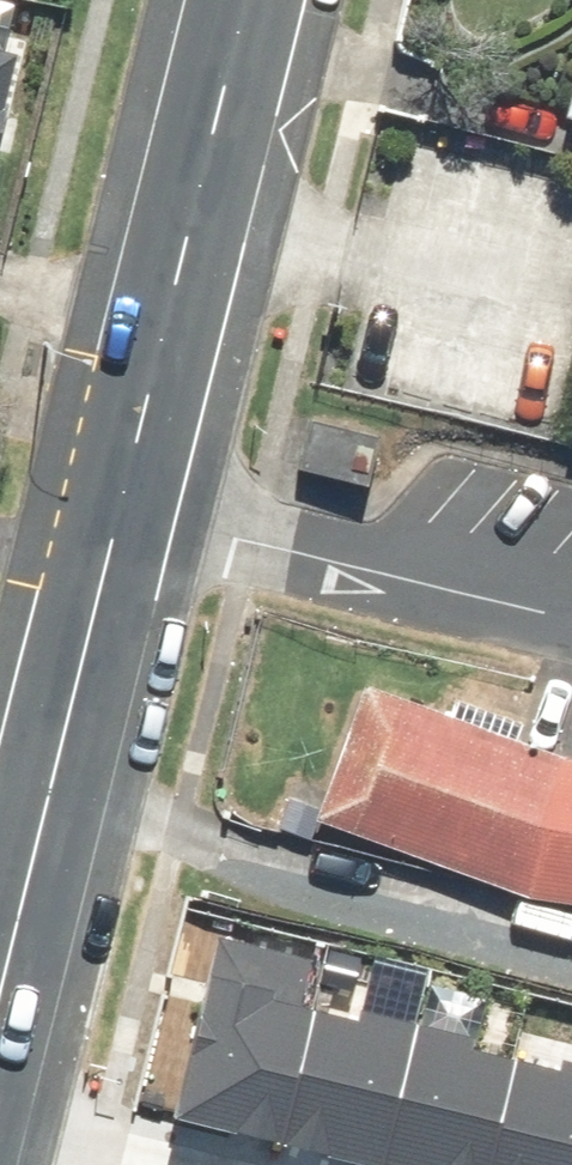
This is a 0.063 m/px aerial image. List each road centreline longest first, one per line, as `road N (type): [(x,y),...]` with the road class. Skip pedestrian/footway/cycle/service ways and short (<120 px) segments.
road 1 (secondary): [(117,512),(243,0)]
road 2 (unclassified): [(117,512),(571,618)]
road 3 (secondary): [(0,946),(117,512)]

